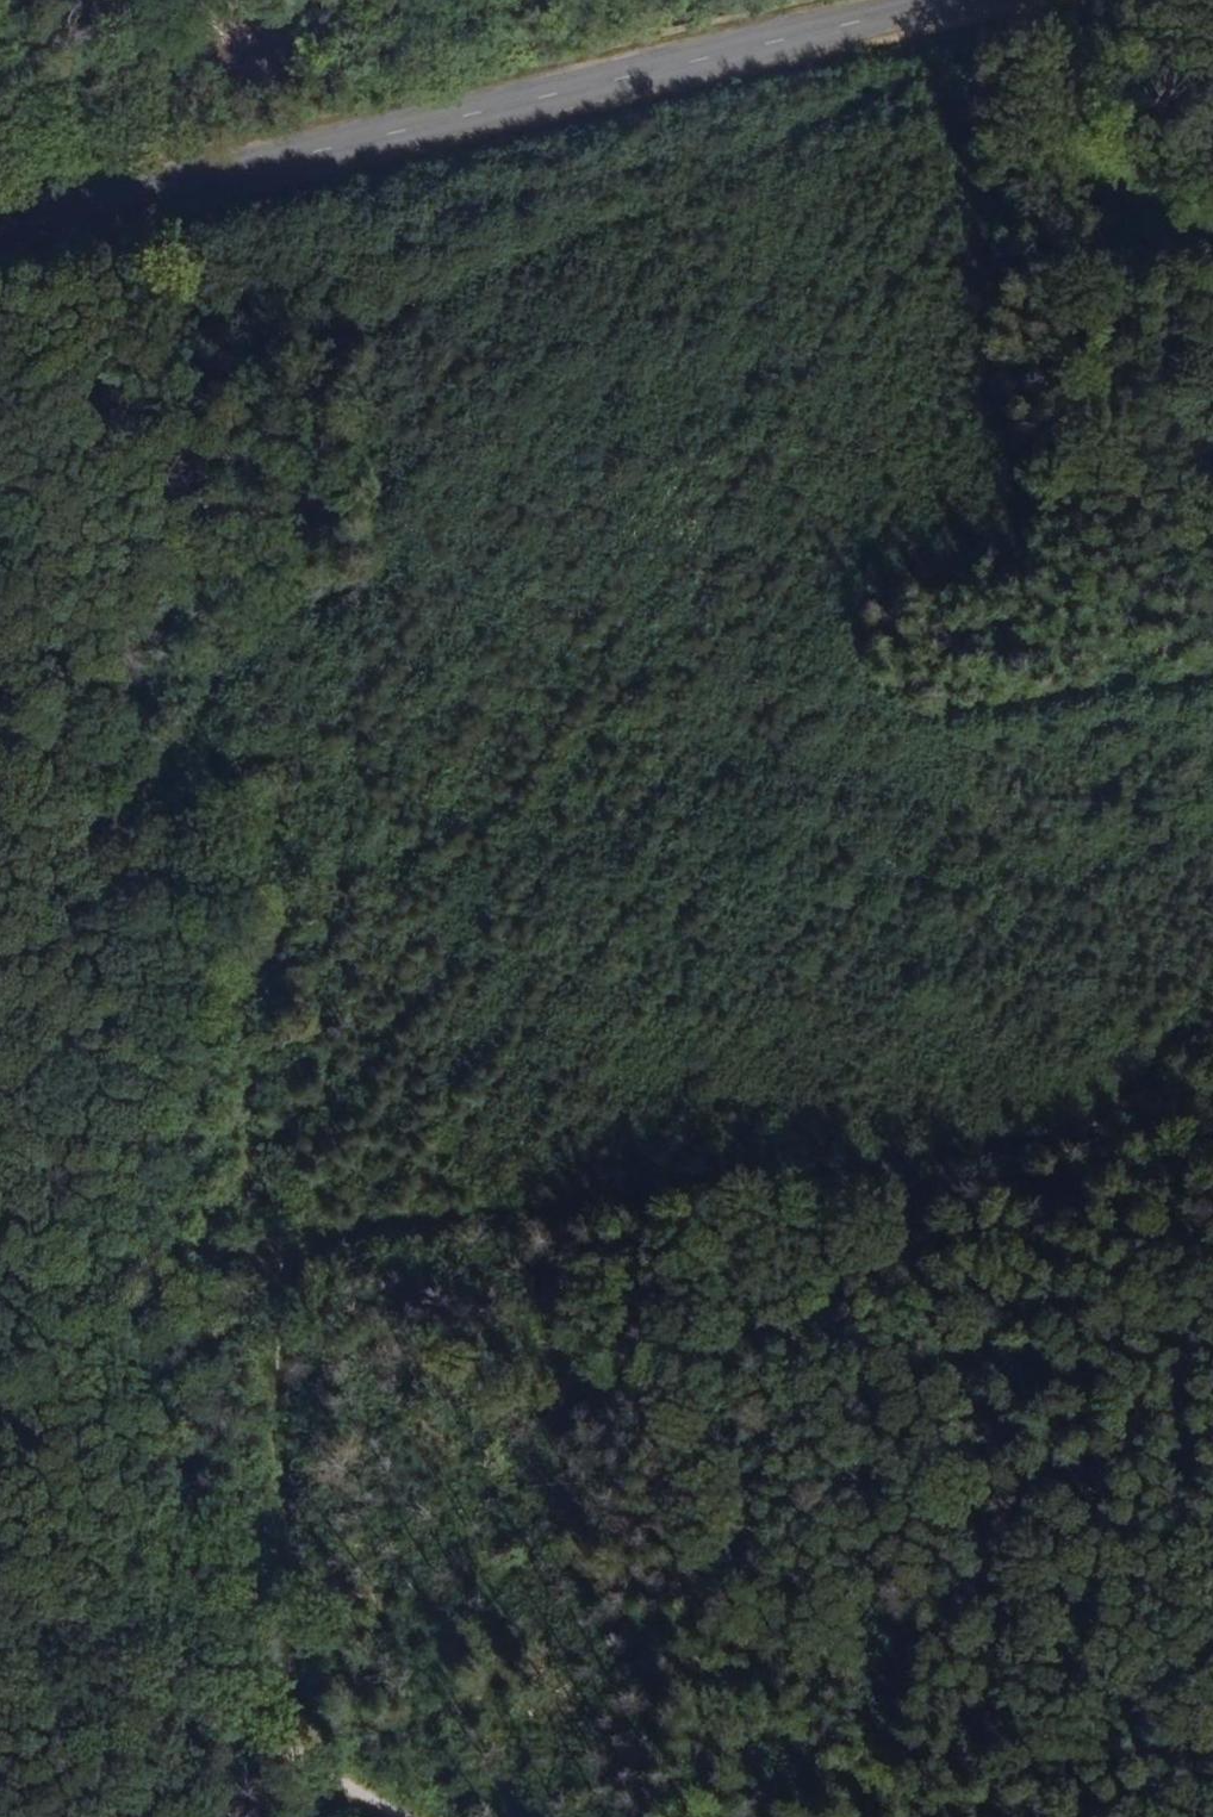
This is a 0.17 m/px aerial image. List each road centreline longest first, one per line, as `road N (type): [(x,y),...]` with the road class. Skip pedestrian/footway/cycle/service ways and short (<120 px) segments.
road 1 (secondary): [(969,0),(746,69),(0,240)]
road 2 (track): [(0,1587),(397,1816)]

